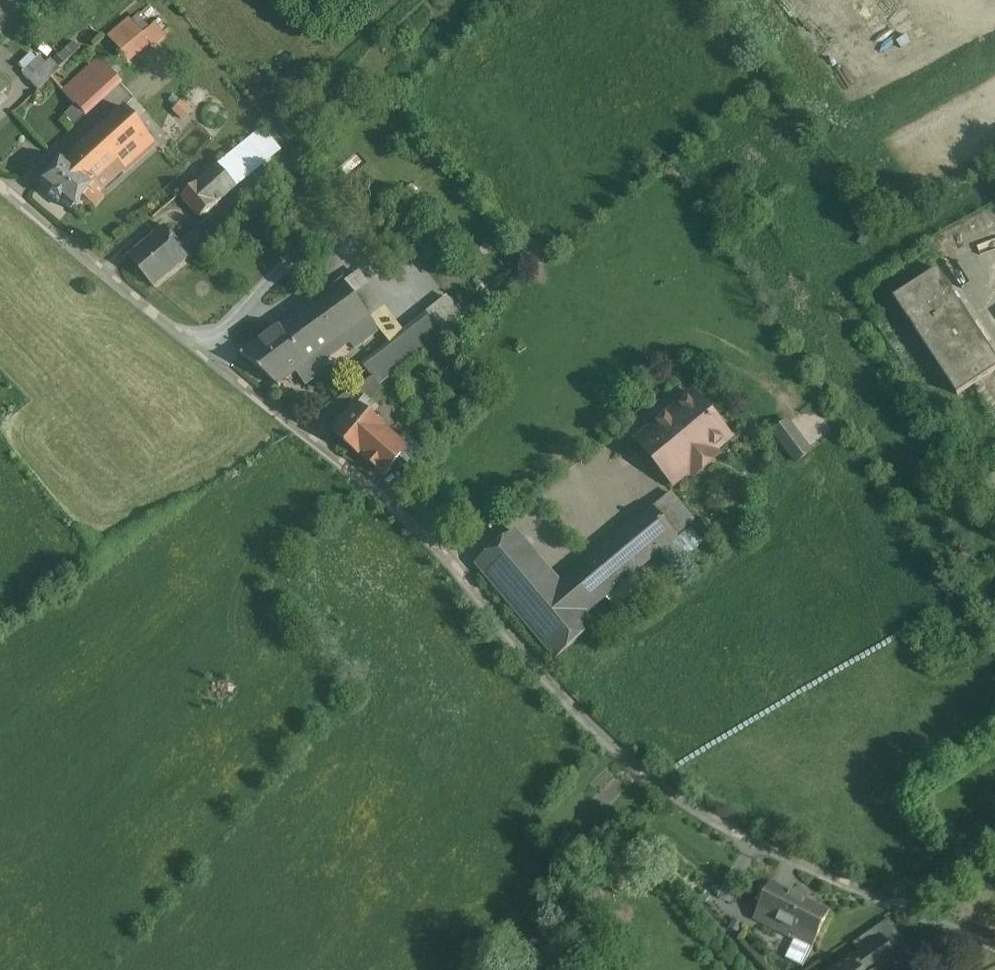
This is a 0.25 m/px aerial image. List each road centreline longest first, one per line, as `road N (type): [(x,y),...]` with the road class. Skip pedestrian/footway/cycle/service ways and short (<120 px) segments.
road 1 (residential): [(0,185),(205,360),(388,501),(452,564),(571,708),(652,782),(855,889),(994,947)]

